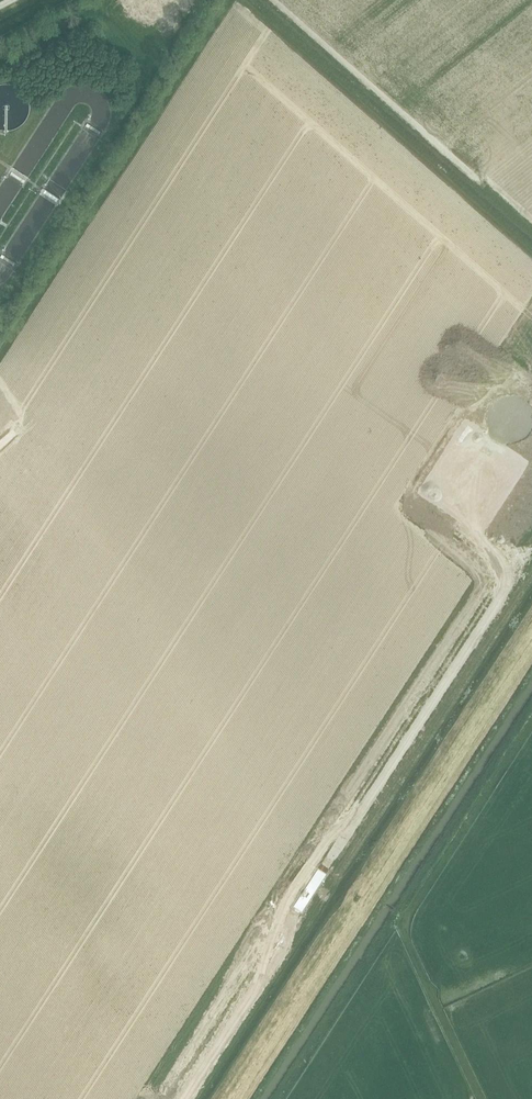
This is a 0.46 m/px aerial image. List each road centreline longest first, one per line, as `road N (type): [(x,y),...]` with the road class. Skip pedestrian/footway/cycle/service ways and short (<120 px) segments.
road 1 (track): [(482,1098),(405,928),(531,723)]

